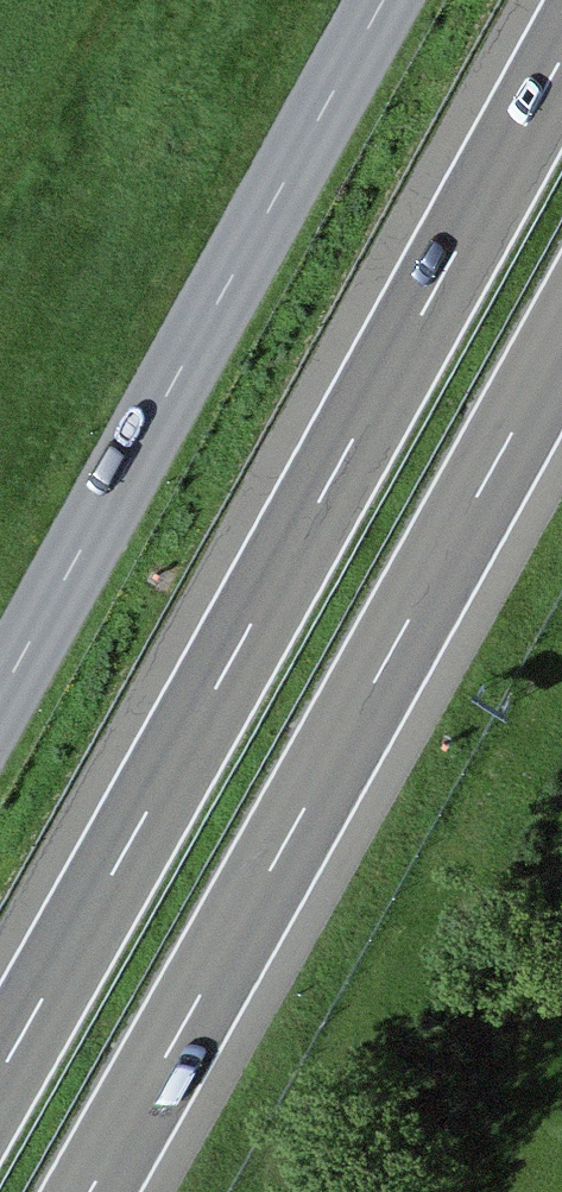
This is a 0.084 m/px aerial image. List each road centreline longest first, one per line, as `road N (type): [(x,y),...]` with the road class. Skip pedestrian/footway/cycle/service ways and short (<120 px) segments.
road 1 (motorway): [(561,57),(0,1074)]
road 2 (motorway): [(87,1191),(561,334)]
road 3 (tertiary): [(0,697),(383,0)]

